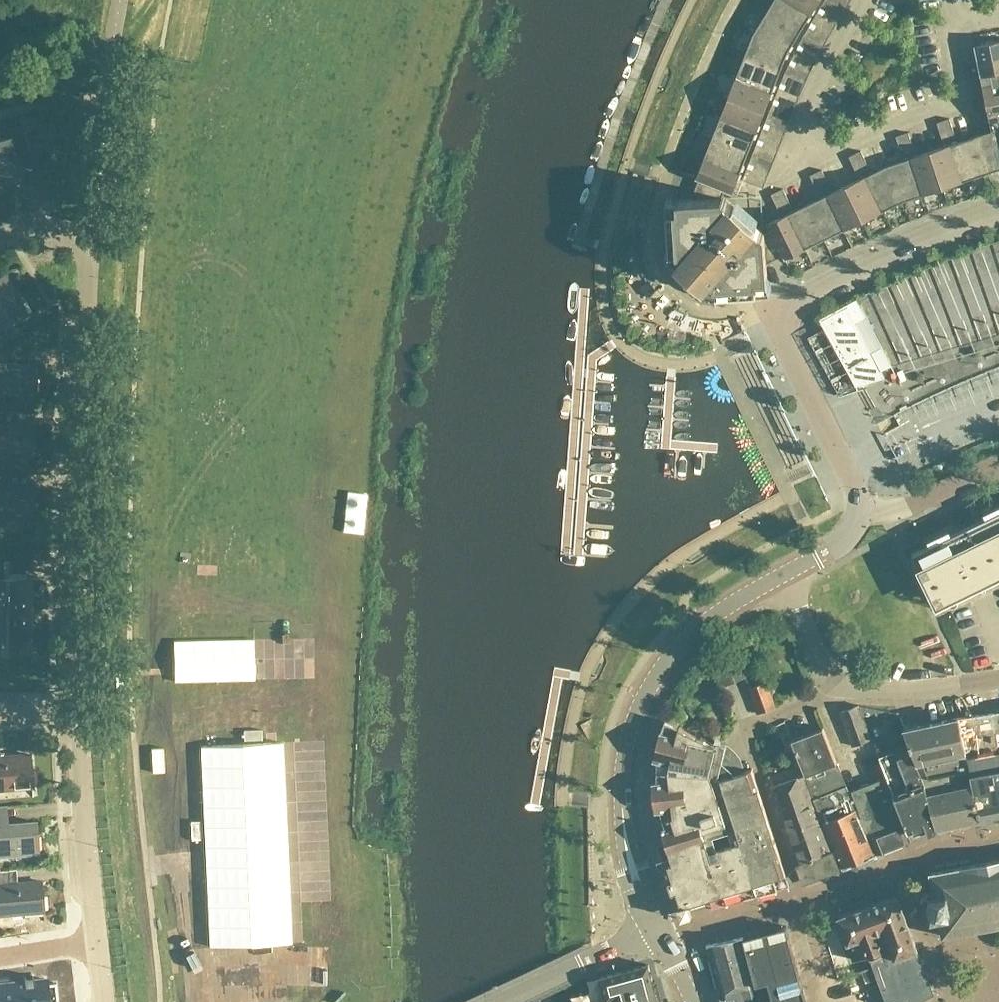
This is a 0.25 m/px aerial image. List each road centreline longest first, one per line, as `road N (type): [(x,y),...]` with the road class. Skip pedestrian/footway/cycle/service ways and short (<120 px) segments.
road 1 (unclassified): [(78,715),(87,243)]
road 2 (unclassified): [(657,937),(627,854),(620,804),(626,749),(642,702),(681,645),(778,583)]
road 3 (residential): [(841,470),(766,311),(998,214)]
road 4 (unclassified): [(98,943),(78,715)]
road 5 (unclassified): [(500,1001),(657,937)]
road 6 (unclassified): [(833,694),(998,684)]
road 7 (unclassified): [(858,518),(901,514),(998,471)]
road 8 (unclassified): [(833,694),(778,583)]

